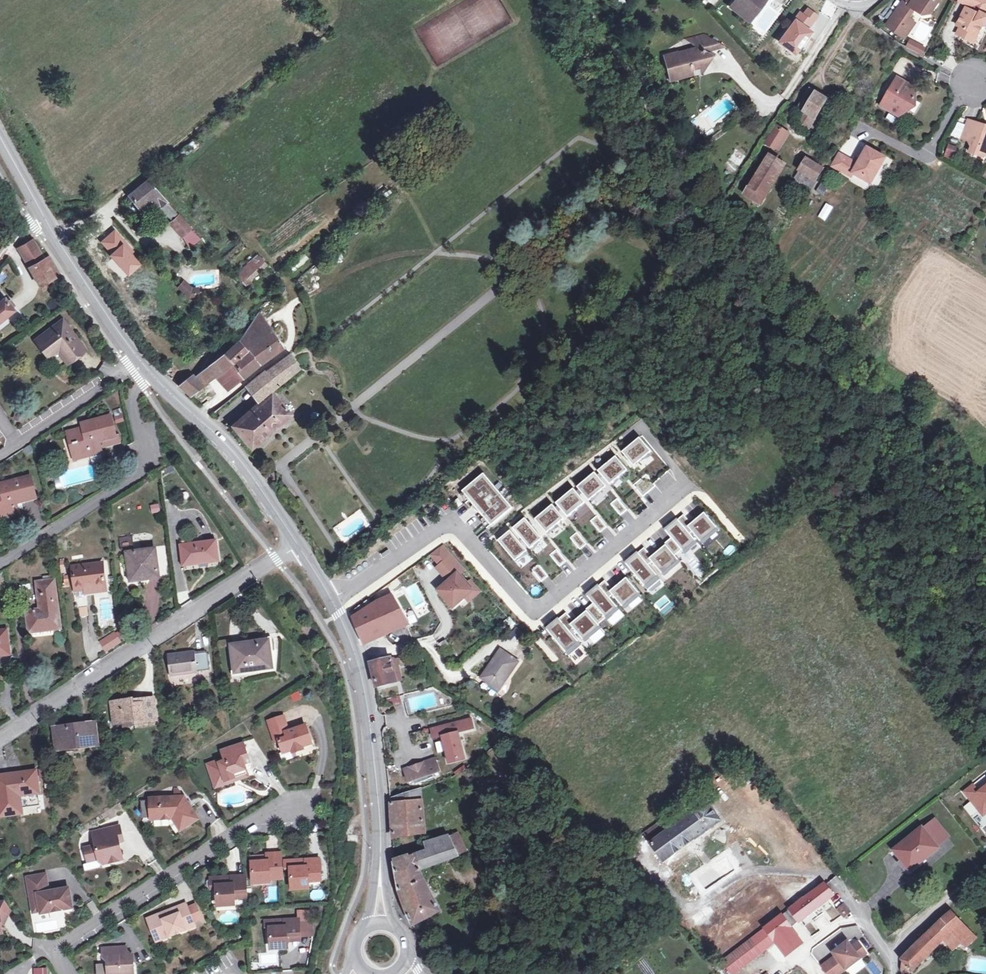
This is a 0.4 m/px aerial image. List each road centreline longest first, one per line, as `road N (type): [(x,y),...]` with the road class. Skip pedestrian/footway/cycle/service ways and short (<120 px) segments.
road 1 (residential): [(330,602),(451,521),(534,611),(683,490)]
road 2 (residential): [(299,547),(0,739)]
road 3 (tertiary): [(330,602),(356,659),(367,708),(379,920)]
road 4 (residential): [(73,973),(56,951),(256,818),(309,806)]
road 5 (tertiary): [(0,137),(78,274),(150,372)]
road 6 (residential): [(150,372),(133,397),(146,468),(0,564)]
road 7 (tertiary): [(150,372),(239,457),(299,547)]
road 8 (residential): [(985,870),(892,964)]

